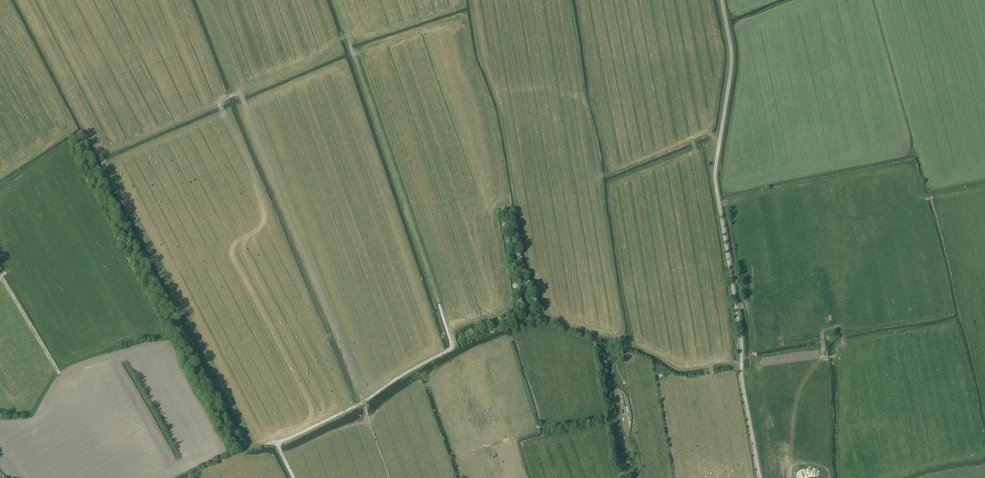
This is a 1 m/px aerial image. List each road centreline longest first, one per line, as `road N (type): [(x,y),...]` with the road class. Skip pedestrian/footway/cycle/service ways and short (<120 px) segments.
road 1 (unclassified): [(759,477),(717,185),(733,70),(723,0)]

